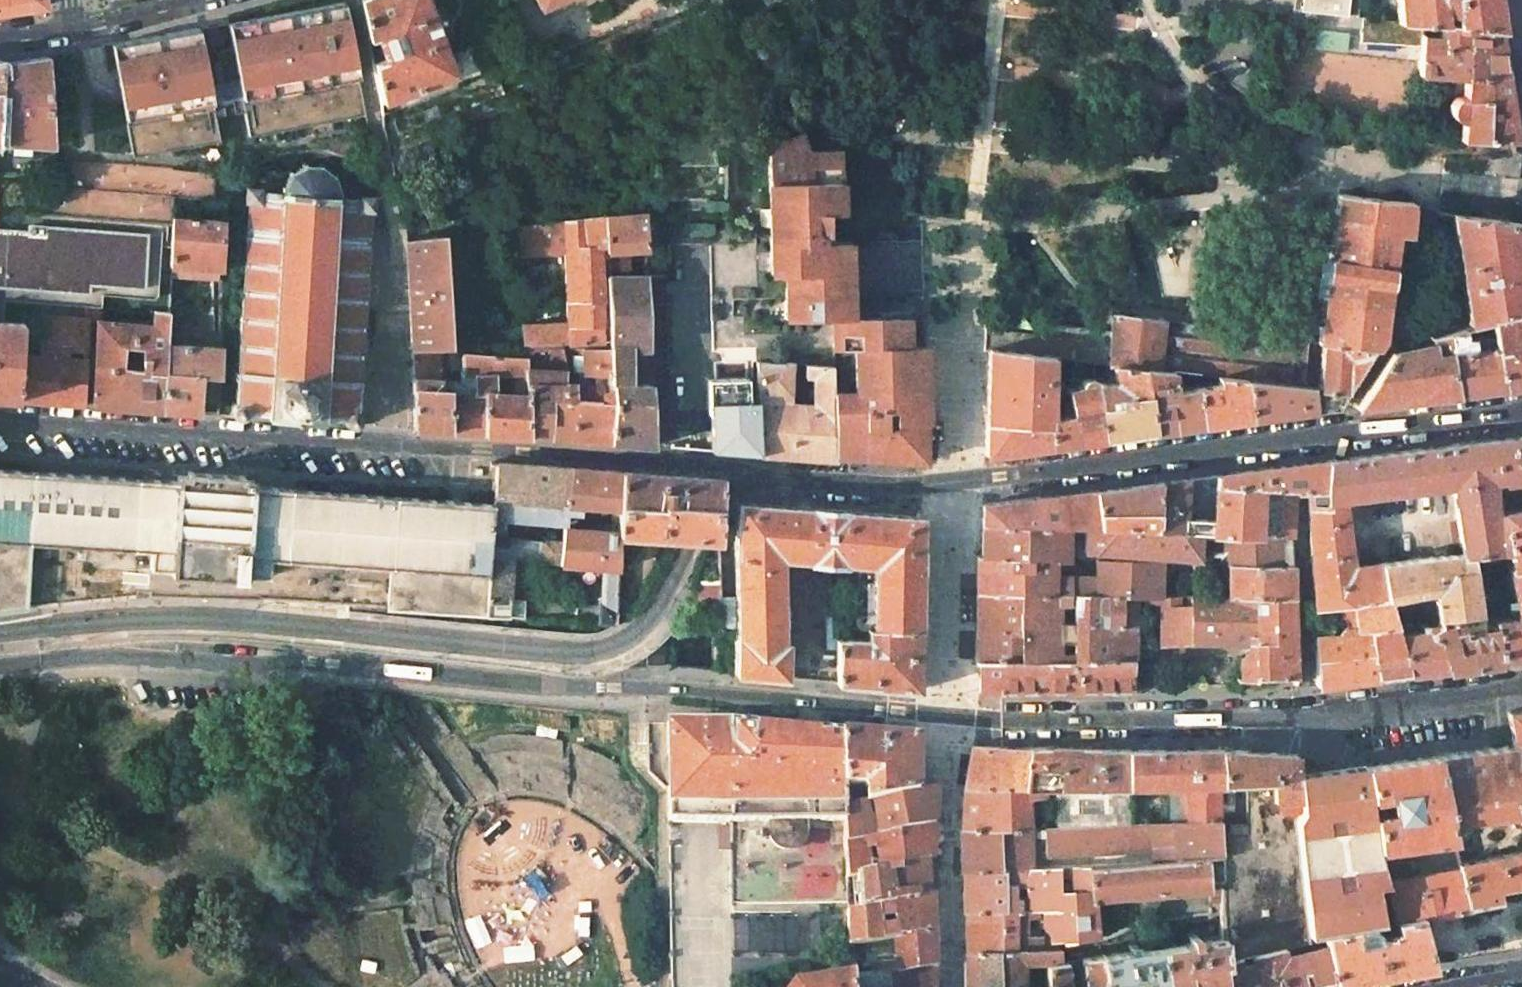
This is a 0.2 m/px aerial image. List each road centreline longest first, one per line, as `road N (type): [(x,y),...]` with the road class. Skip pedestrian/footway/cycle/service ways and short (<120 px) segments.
road 1 (residential): [(0,666),(117,655),(299,662),(1022,721),(1321,716),(1521,685)]
road 2 (tertiary): [(700,986),(687,0)]
road 3 (residential): [(772,478),(722,500),(651,617),(598,648),(207,618),(0,629)]
road 4 (residential): [(1521,410),(907,487),(772,478)]
road 5 (residential): [(772,478),(728,465),(386,443)]
road 6 (residential): [(386,443),(0,417)]

